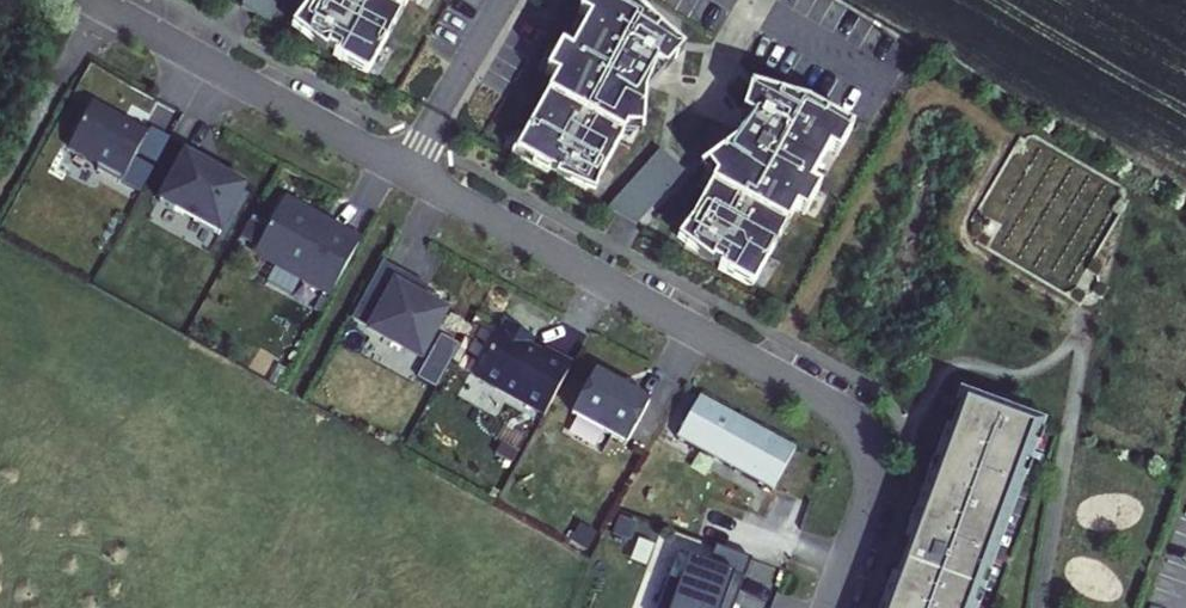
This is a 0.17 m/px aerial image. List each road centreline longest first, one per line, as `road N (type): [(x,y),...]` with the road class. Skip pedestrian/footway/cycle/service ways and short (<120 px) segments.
road 1 (residential): [(95,1),(844,414),(868,444),(874,483),(830,607)]

